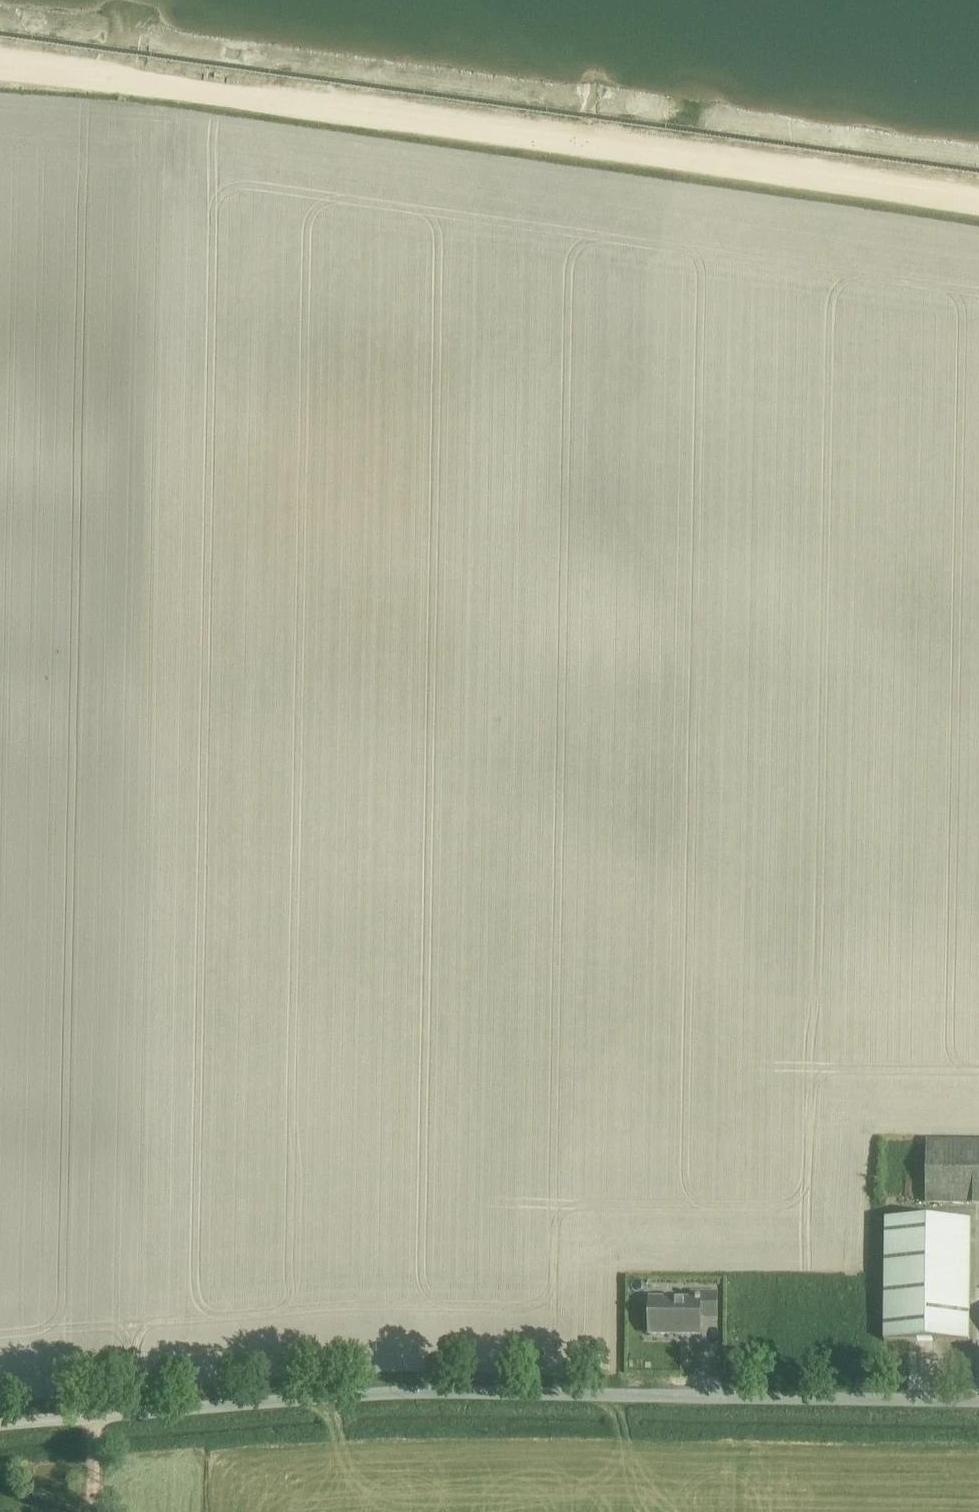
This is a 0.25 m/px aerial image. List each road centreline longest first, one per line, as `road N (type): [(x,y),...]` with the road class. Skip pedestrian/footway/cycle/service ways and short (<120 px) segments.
road 1 (track): [(0,60),(195,74),(397,116),(978,200)]
road 2 (unclassified): [(978,1403),(476,1392),(0,1427)]

